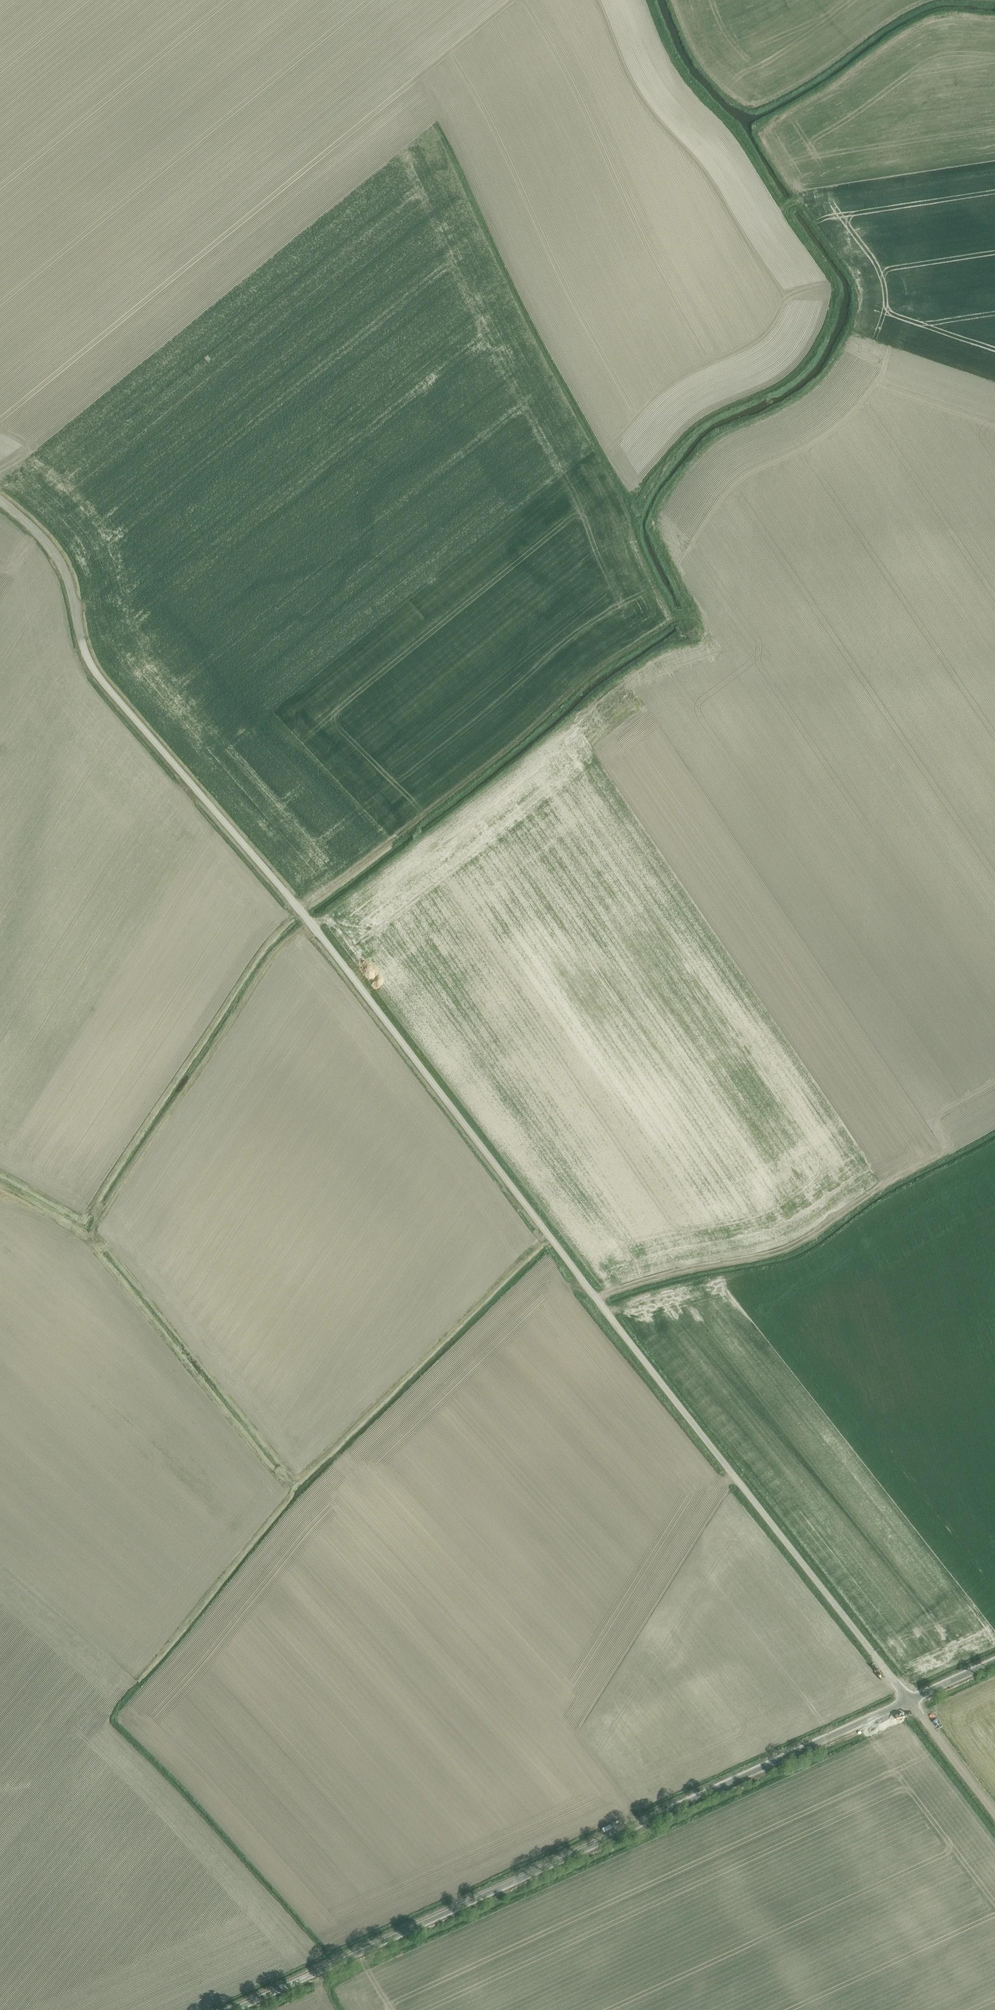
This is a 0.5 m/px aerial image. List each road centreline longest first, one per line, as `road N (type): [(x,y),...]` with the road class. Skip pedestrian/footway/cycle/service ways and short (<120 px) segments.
road 1 (unclassified): [(908,1700),(309,921),(102,683),(86,656),(57,558),(0,502)]
road 2 (unclassified): [(233,2009),(908,1700)]
road 3 (track): [(994,1813),(908,1700)]

